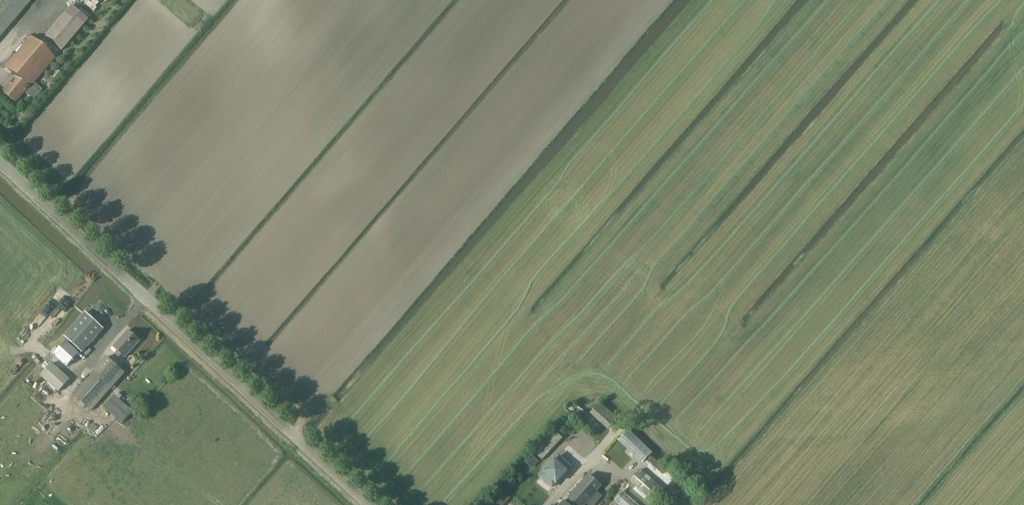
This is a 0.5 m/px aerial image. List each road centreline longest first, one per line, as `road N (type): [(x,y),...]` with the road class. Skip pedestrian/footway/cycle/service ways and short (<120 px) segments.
road 1 (unclassified): [(362,504),(0,167)]

